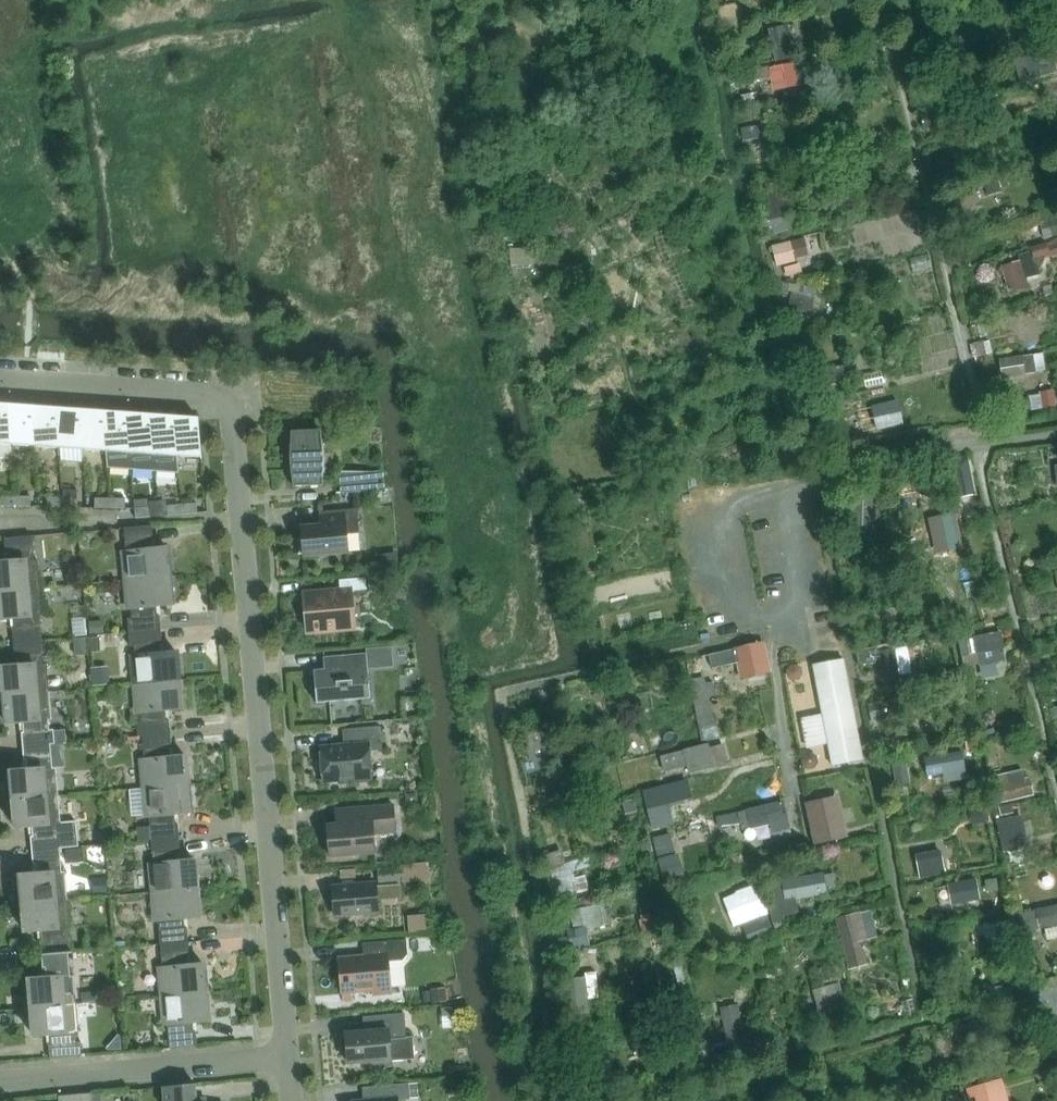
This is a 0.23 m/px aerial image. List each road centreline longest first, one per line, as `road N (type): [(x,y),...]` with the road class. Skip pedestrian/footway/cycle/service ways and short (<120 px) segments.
road 1 (residential): [(228,394),(290,1057)]
road 2 (residential): [(0,1083),(290,1057)]
road 3 (residential): [(228,394),(0,377)]

